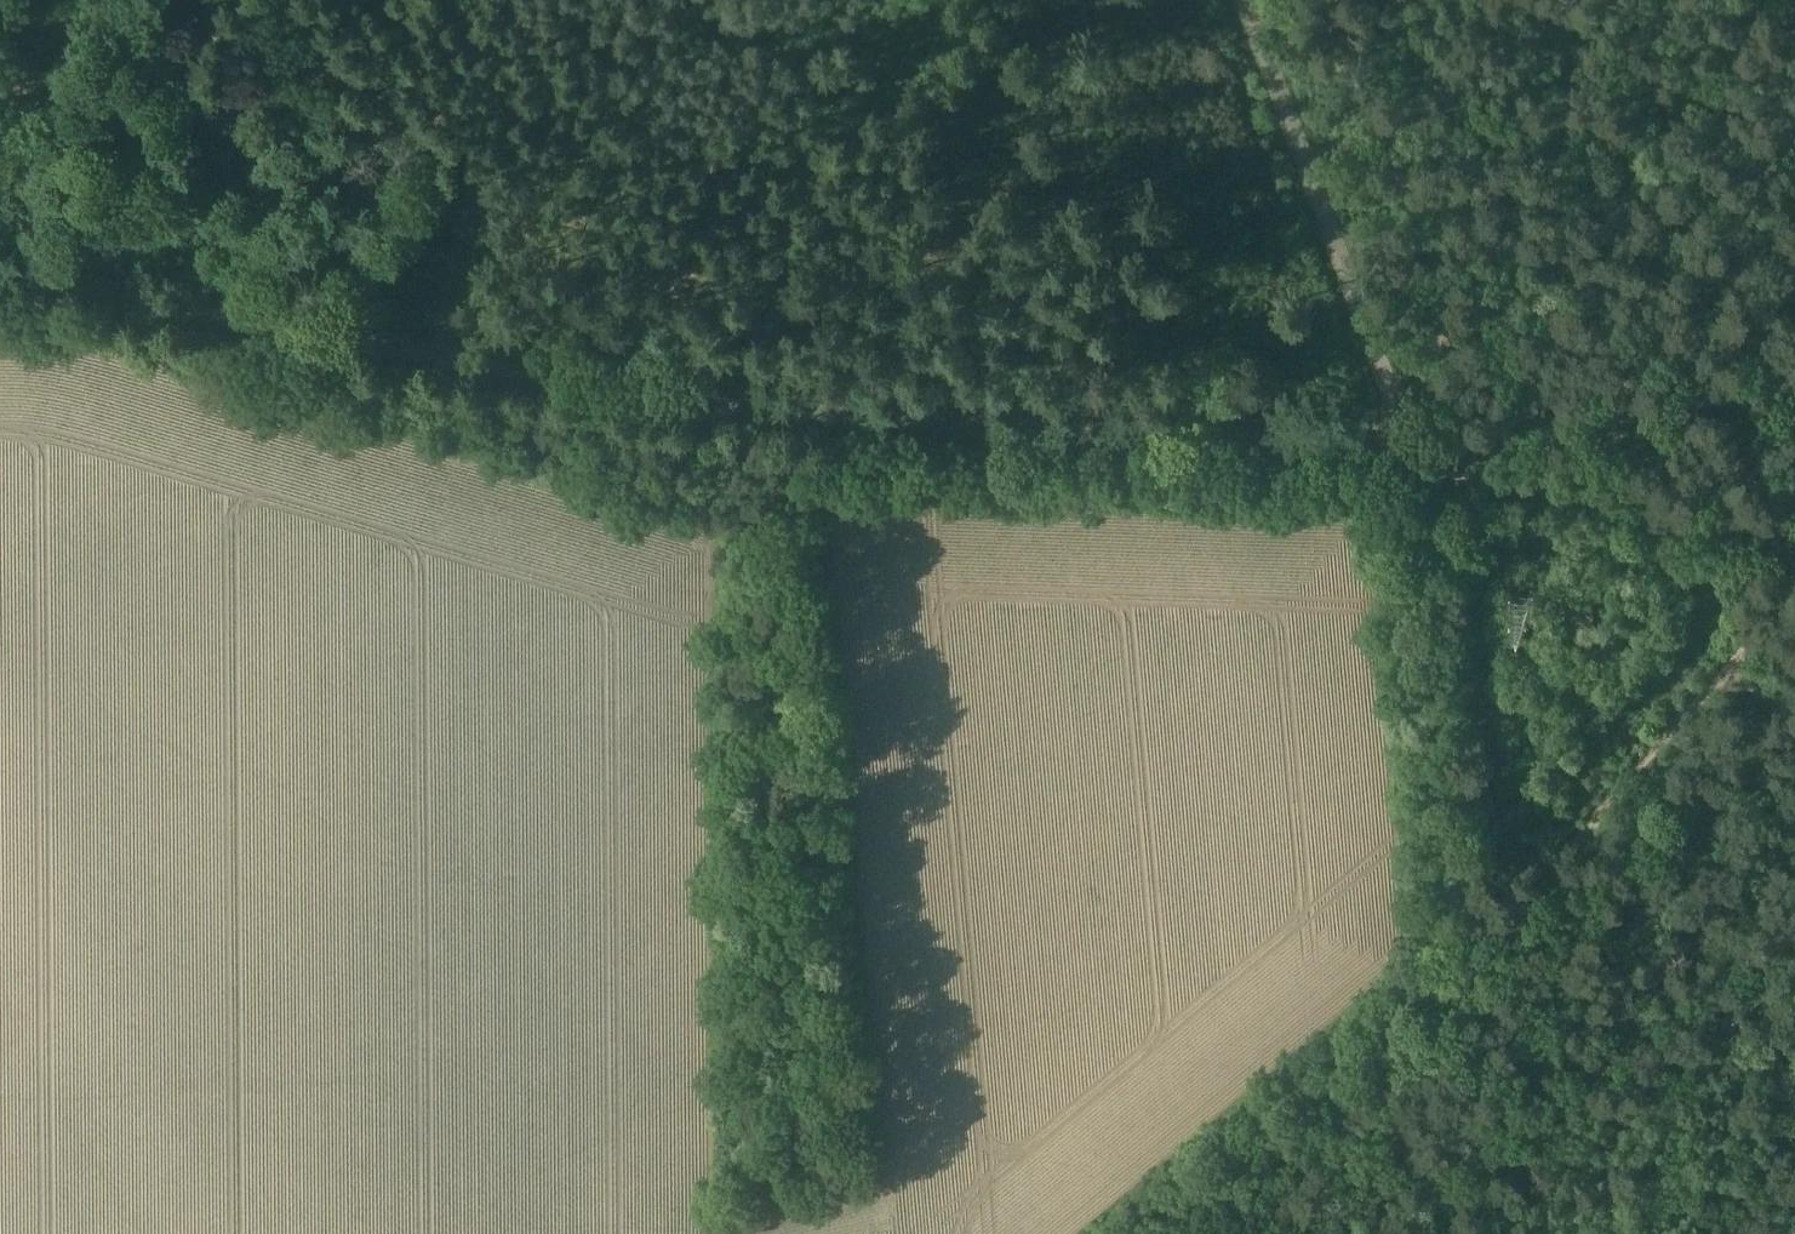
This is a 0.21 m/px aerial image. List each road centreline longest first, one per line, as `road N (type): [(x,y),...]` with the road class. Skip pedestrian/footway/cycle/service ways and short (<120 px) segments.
road 1 (unclassified): [(0,280),(824,415),(1412,447)]
road 2 (track): [(1794,569),(1722,670),(1436,1014),(1174,1233)]
road 3 (unclassified): [(1412,447),(1241,0)]
road 4 (unclassified): [(1412,447),(1444,449),(1794,380)]
road 5 (track): [(1444,449),(1500,473),(1794,539)]

